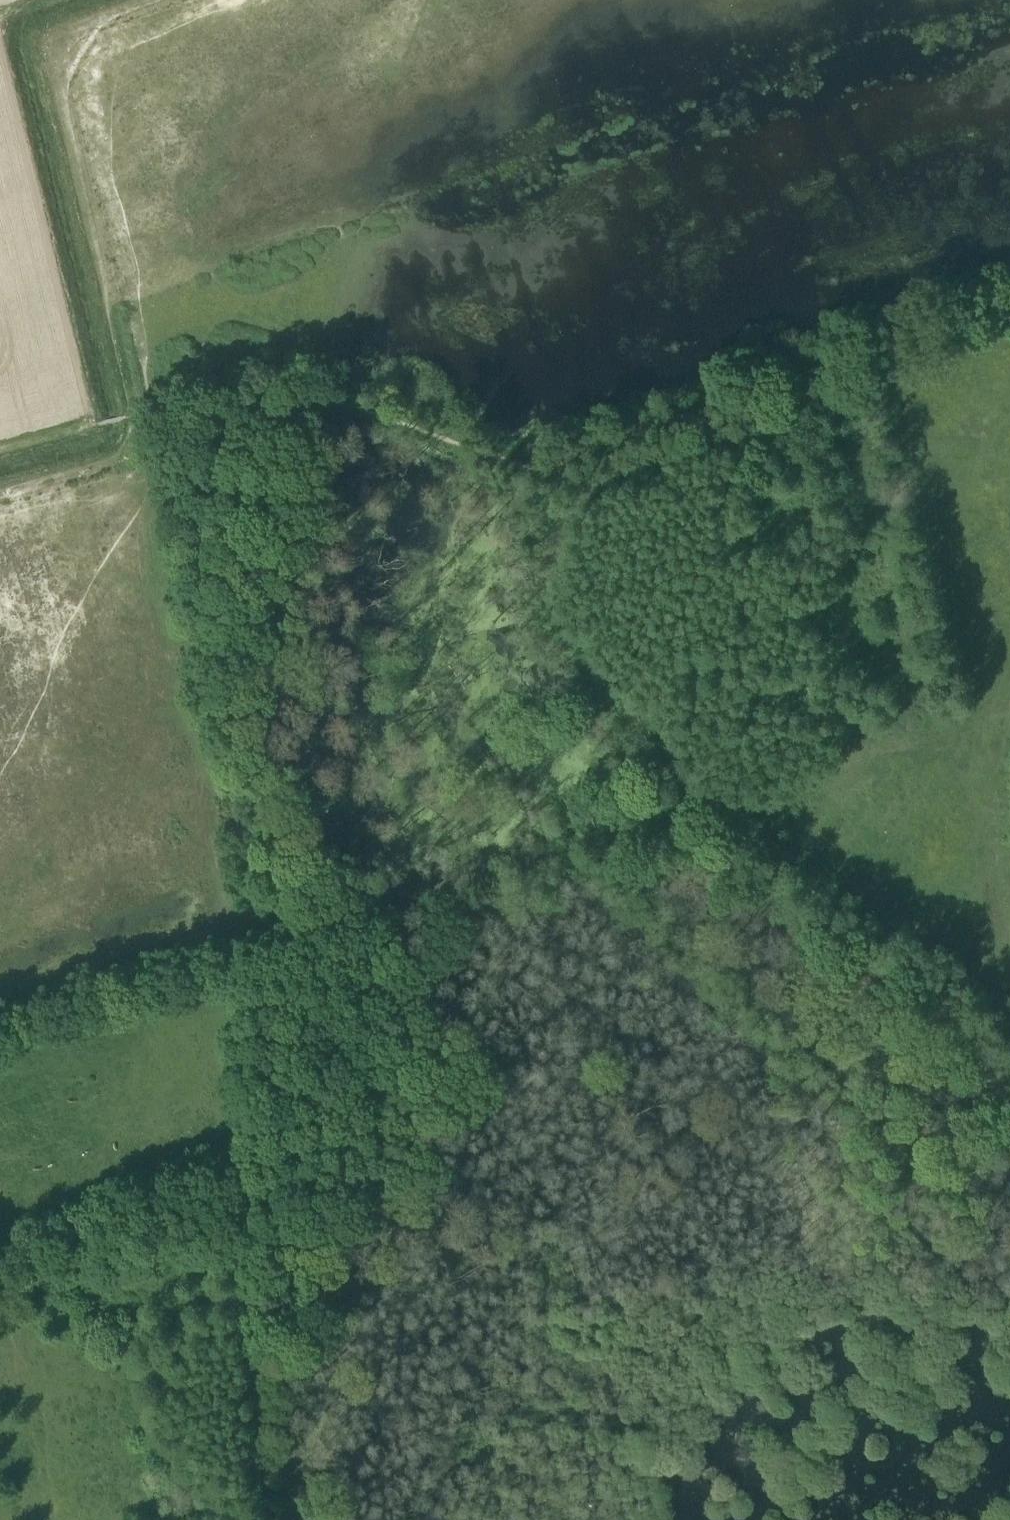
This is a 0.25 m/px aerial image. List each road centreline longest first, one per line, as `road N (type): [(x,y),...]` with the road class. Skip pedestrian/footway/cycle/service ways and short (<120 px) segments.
road 1 (track): [(155,0),(70,37),(59,60),(132,417)]
road 2 (track): [(0,1024),(316,931)]
road 3 (track): [(132,417),(0,451)]

